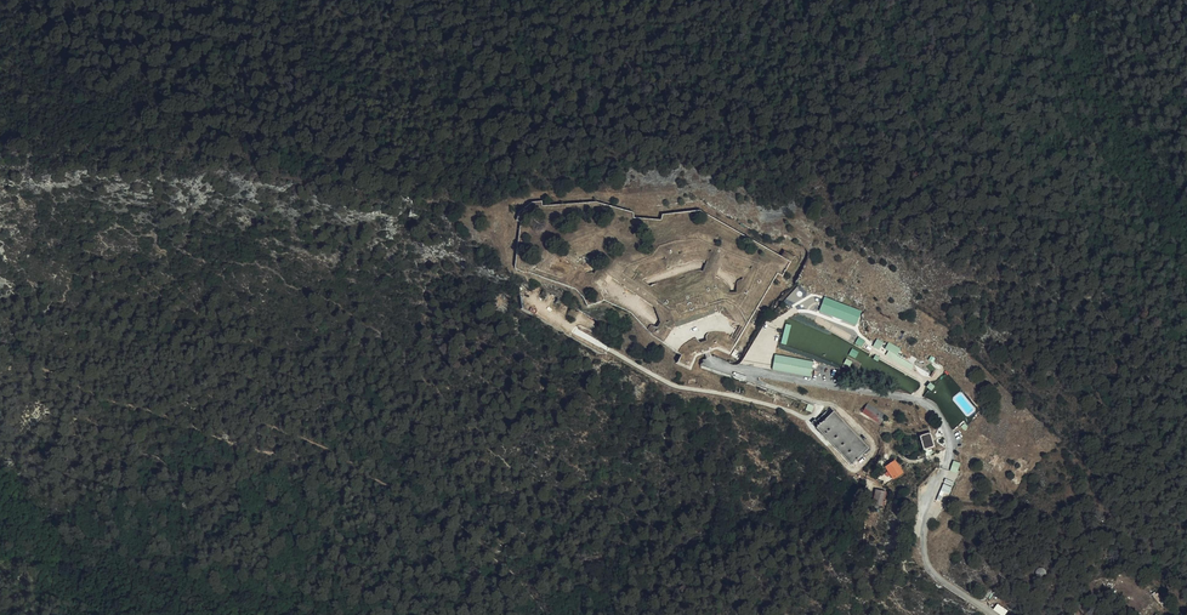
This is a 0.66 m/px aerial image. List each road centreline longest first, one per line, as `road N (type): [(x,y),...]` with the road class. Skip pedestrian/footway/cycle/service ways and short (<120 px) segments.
road 1 (track): [(819,403),(808,418),(676,387),(531,305)]

